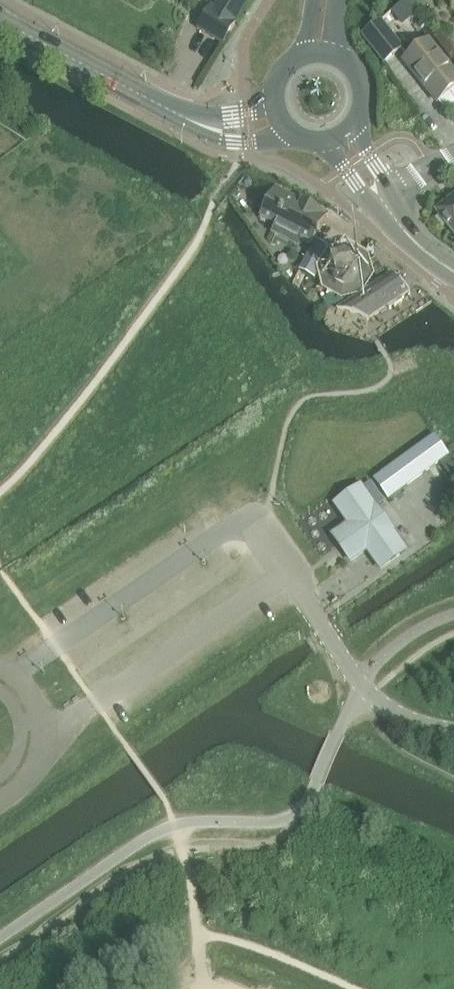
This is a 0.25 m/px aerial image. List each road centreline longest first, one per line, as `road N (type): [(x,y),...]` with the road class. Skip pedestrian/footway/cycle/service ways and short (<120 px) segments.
road 1 (secondary): [(0,21),(187,118)]

